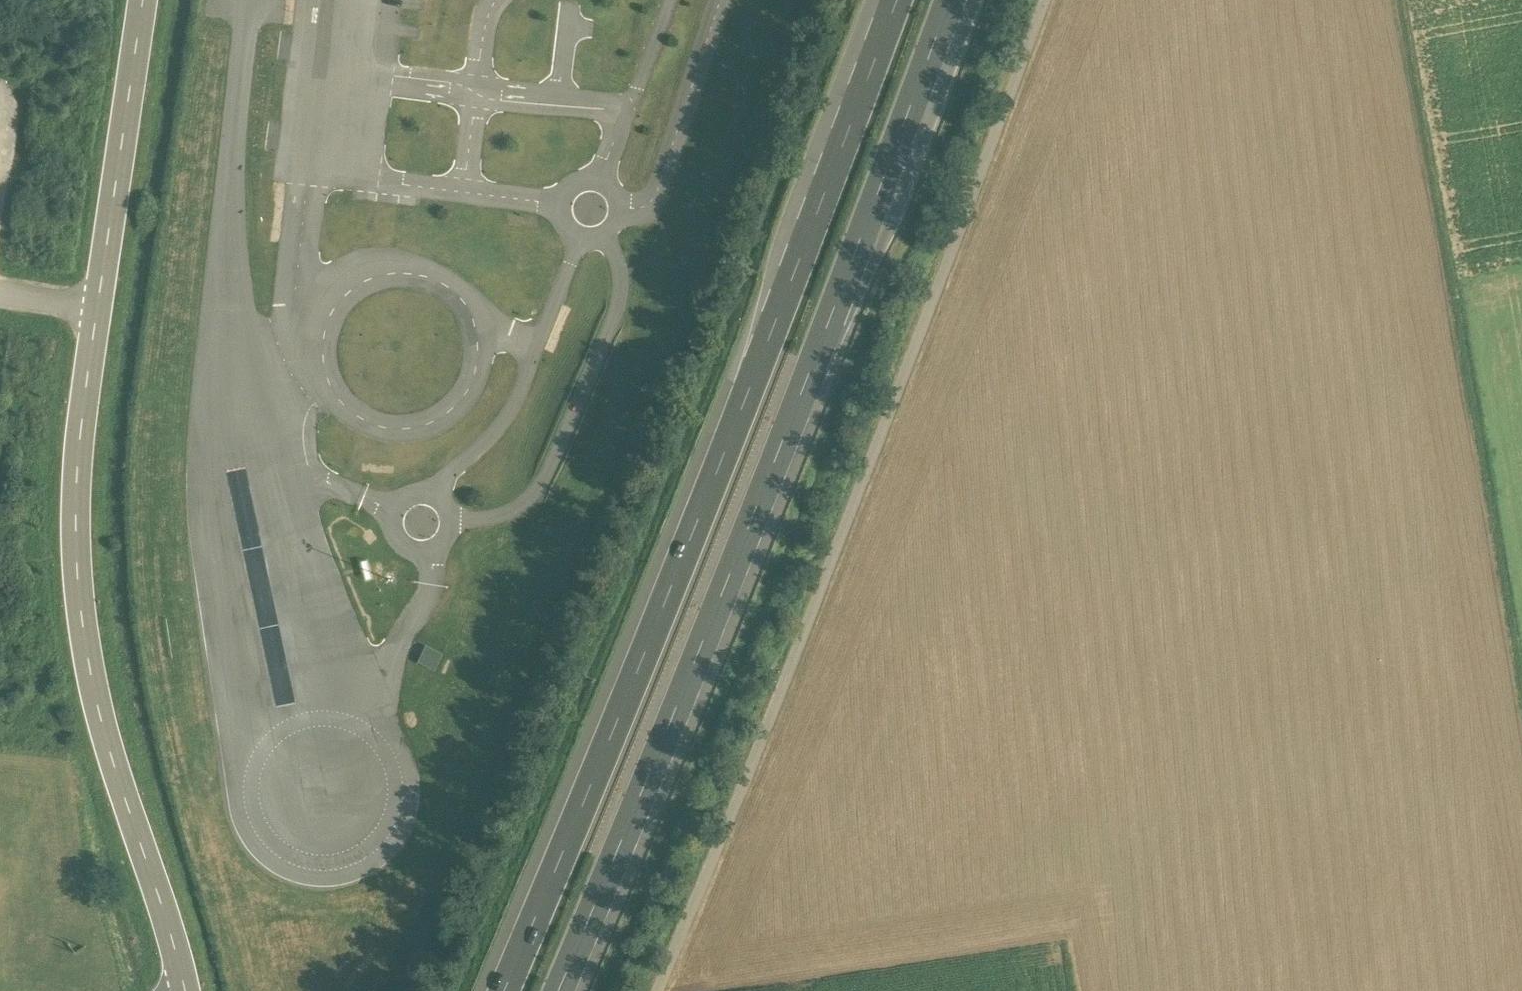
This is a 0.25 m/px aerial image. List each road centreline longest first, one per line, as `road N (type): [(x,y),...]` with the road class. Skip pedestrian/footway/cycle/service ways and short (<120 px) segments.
road 1 (motorway): [(566,990),(955,0)]
road 2 (motorway): [(894,0),(508,990)]
road 3 (track): [(667,990),(1047,0)]
road 4 (unclassified): [(143,0),(77,453),(75,562),(82,636),(108,744),(186,990)]

